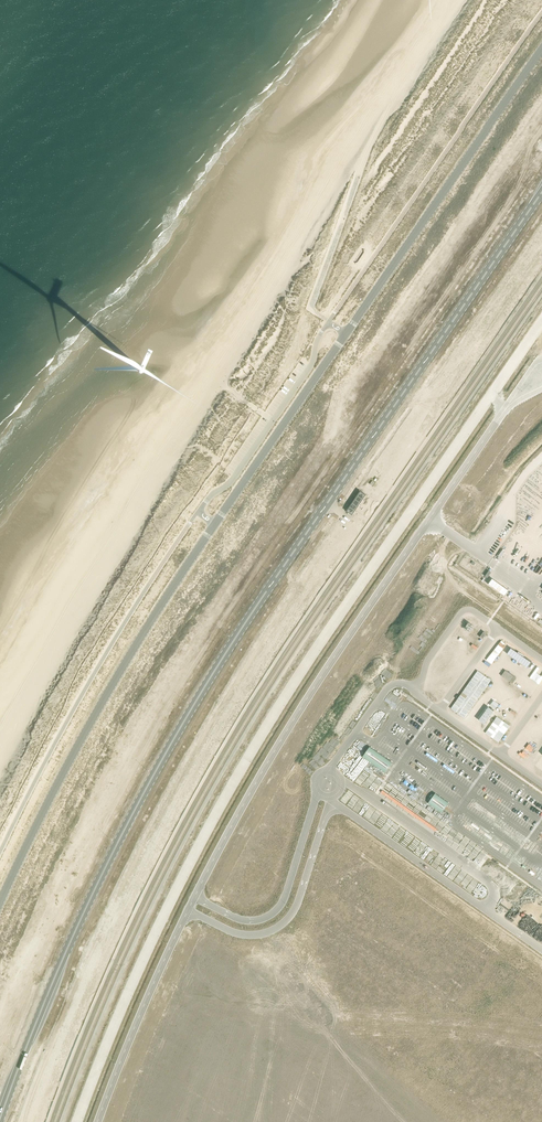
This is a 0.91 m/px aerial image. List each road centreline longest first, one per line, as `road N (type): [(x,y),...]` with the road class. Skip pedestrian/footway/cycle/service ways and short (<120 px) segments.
road 1 (secondary): [(541,192),(192,708),(86,908),(0,1119)]
road 2 (unclassified): [(98,1121),(171,945),(270,758),(541,356)]
road 3 (unclassified): [(215,524),(97,712),(0,903)]
road 4 (unclassified): [(541,53),(345,334)]
road 5 (unclassified): [(345,334),(328,322),(312,364),(274,421),(199,512),(215,524)]
road 6 (unclassified): [(345,334),(215,524)]

